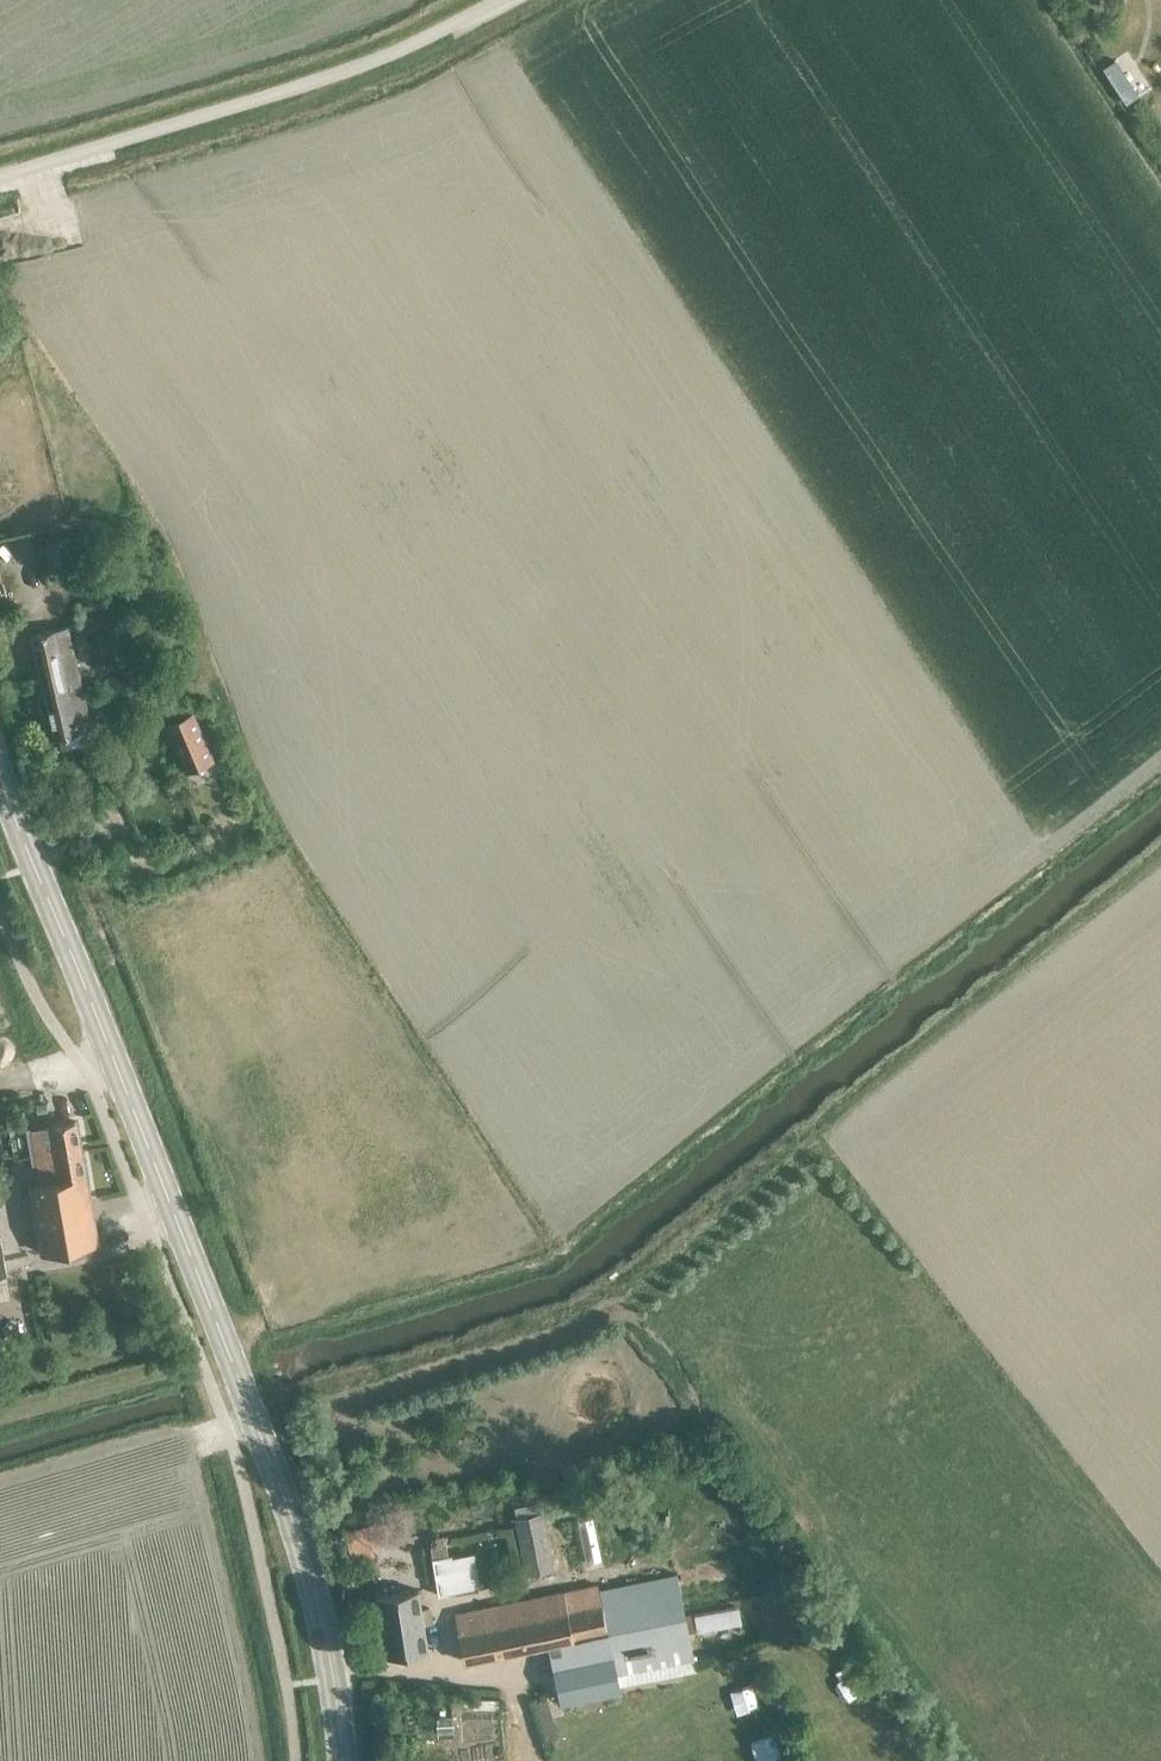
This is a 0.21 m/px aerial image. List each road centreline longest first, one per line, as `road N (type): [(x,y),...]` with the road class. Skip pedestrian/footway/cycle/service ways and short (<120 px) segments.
road 1 (secondary): [(343,1760),(312,1588),(257,1420),(0,782)]
road 2 (unclassified): [(0,175),(305,86),(498,0)]

